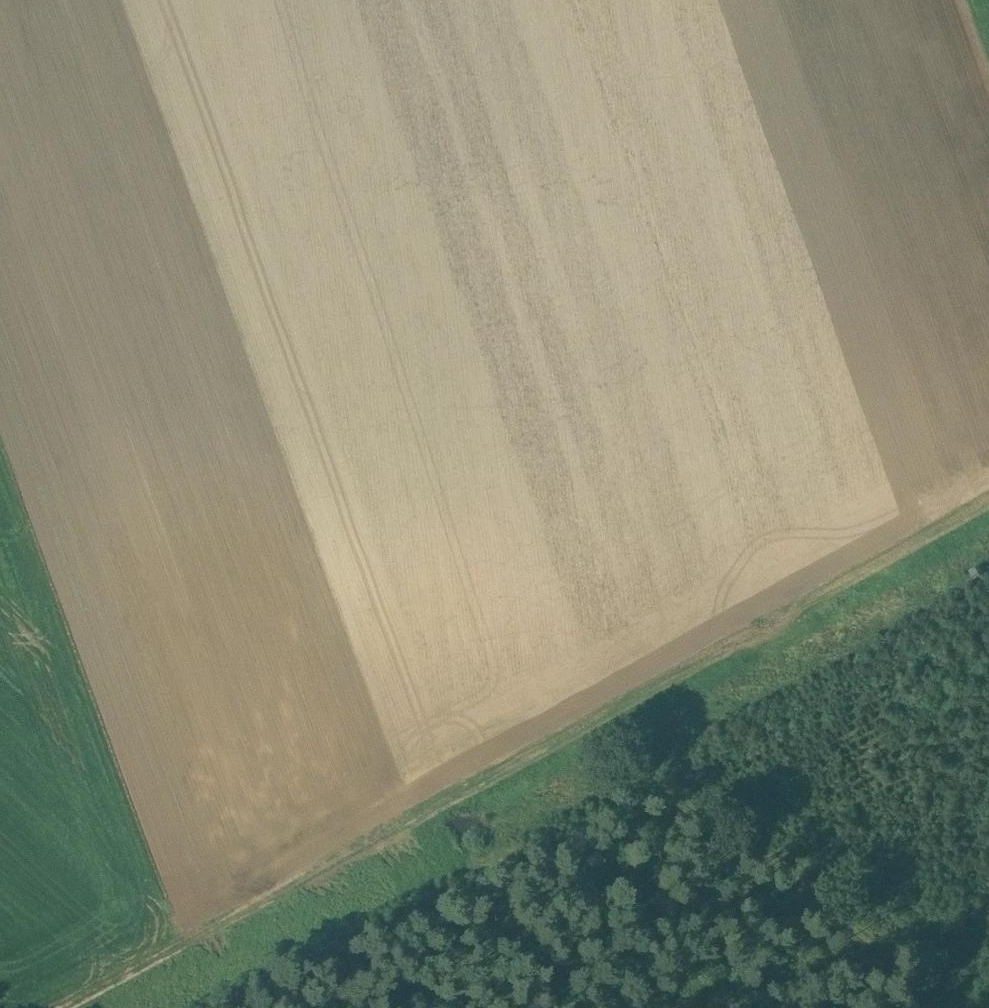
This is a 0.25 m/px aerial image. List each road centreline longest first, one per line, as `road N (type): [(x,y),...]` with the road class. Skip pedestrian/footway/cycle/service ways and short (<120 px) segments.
road 1 (track): [(79,1007),(585,724),(988,518)]
road 2 (track): [(585,724),(988,1007)]

